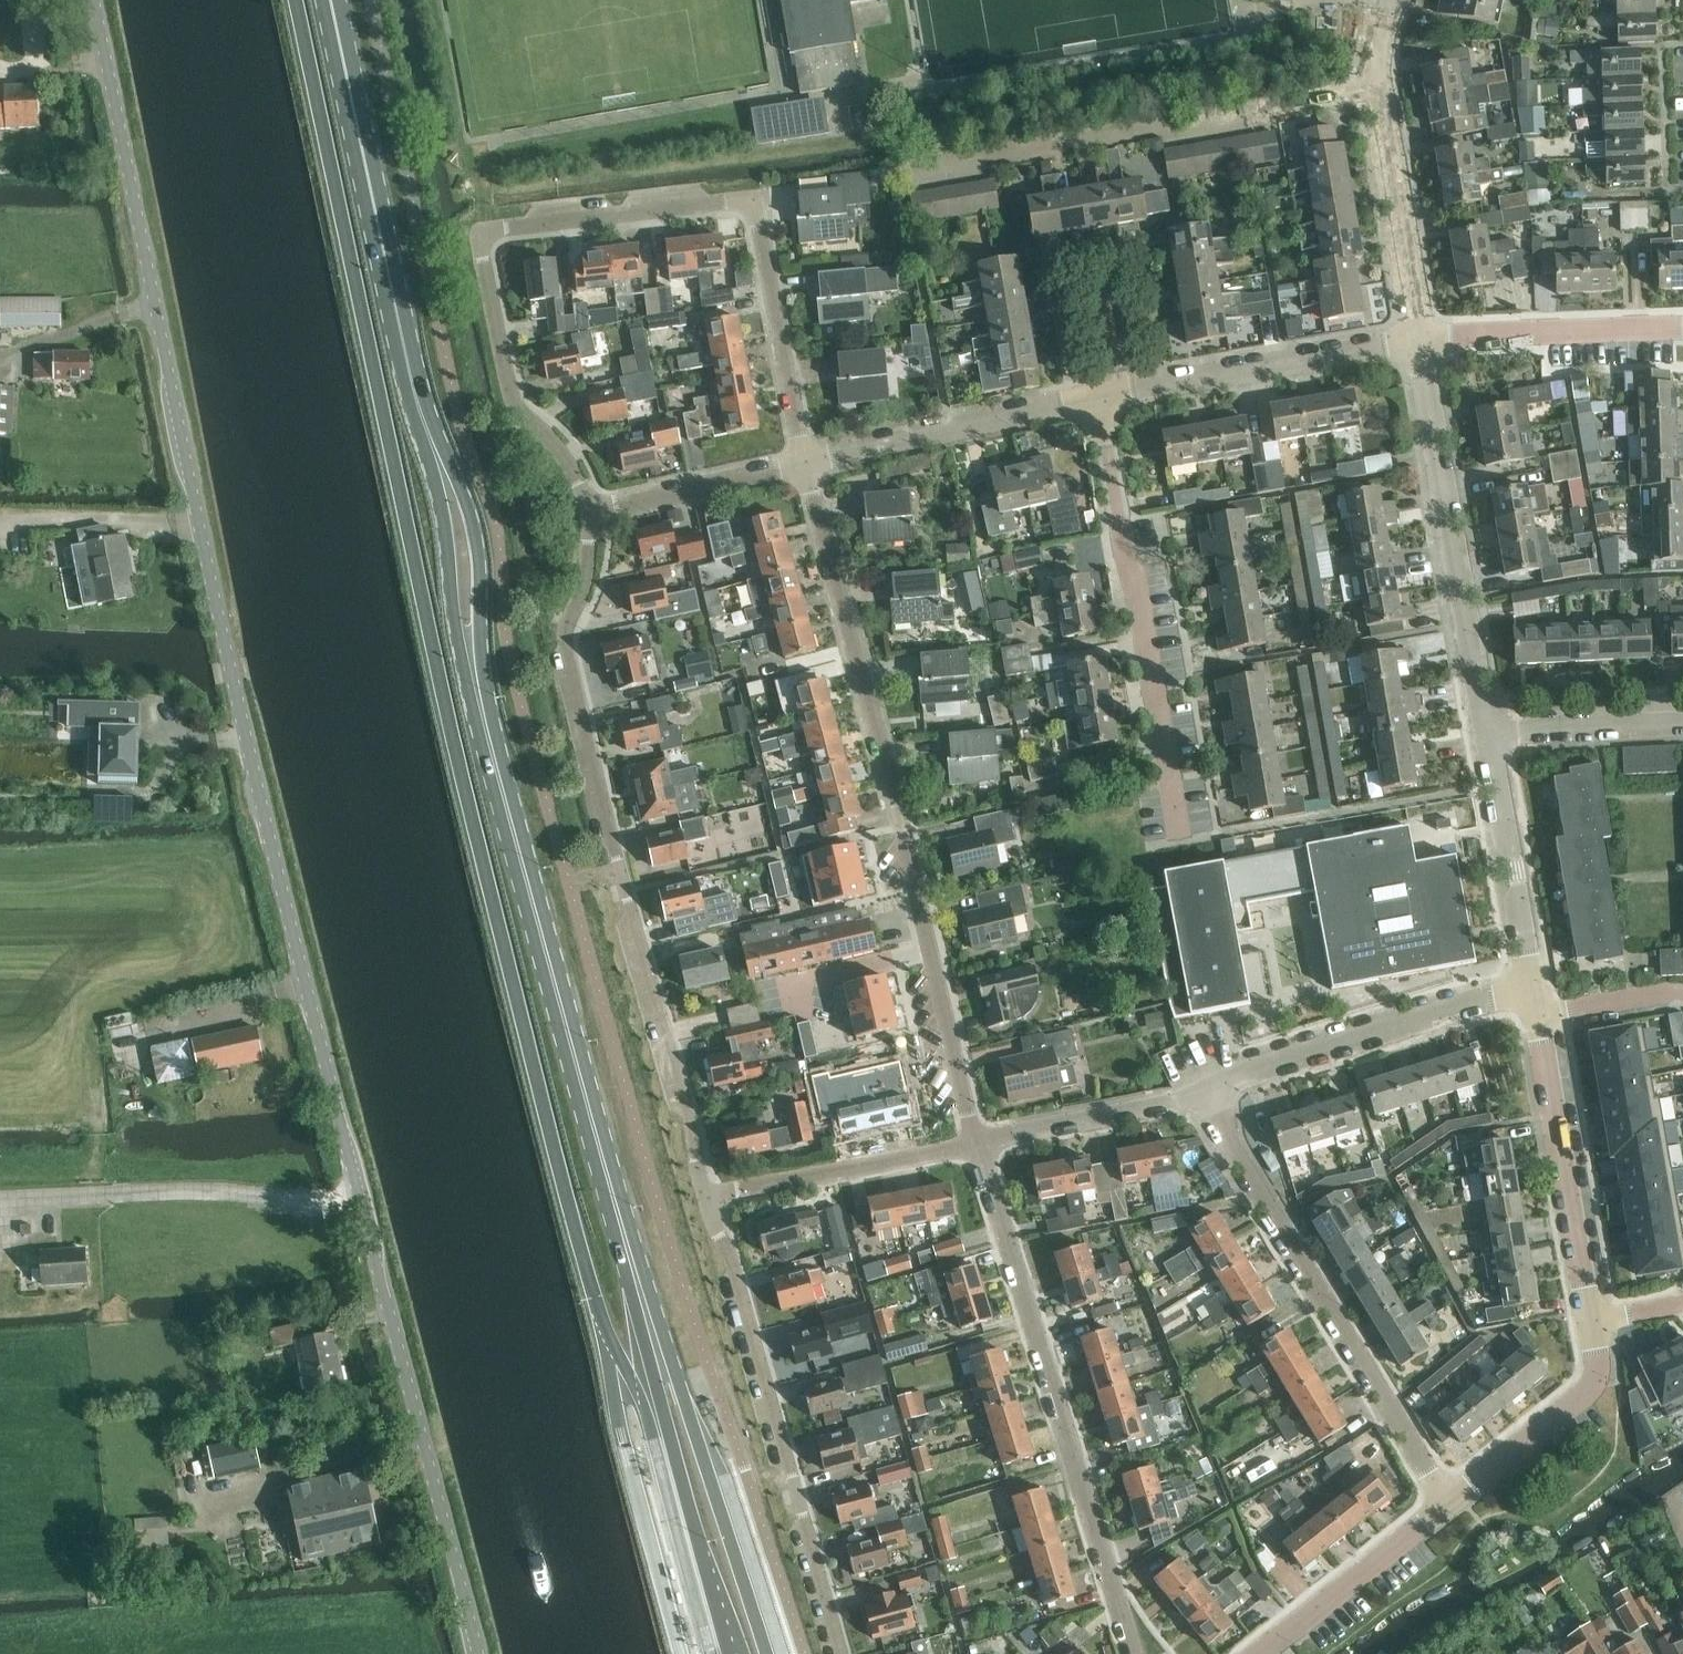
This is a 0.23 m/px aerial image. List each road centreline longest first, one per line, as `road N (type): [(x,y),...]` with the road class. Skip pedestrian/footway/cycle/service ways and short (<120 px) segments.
road 1 (unclassified): [(476,1653),(230,653),(93,0)]
road 2 (primary): [(656,1340),(488,738),(457,518),(416,395),(331,0)]
road 3 (residential): [(593,505),(505,380),(482,237),(534,223),(753,199),(805,463)]
road 4 (residential): [(710,1196),(570,659),(591,566),(593,505)]
road 5 (residential): [(805,463),(979,1143)]
road 6 (residential): [(979,1143),(1133,1653)]
road 7 (residential): [(836,1653),(710,1196)]
road 8 (residential): [(1204,1097),(1450,1501)]
road 9 (residential): [(912,173),(1375,94)]
road 10 (residential): [(1182,841),(1098,395)]
road 11 (residential): [(1489,732),(1418,342)]
road 12 (track): [(366,1208),(313,1208),(223,1191),(0,1201)]
road 13 (residential): [(1536,988),(1204,1097)]
road 14 (primary): [(767,1653),(677,1370),(656,1340)]
road 15 (primary): [(656,1340),(653,1376),(736,1653)]
road 16 (residential): [(1098,395),(1418,342)]
road 17 (residential): [(1589,1320),(1540,1014)]
road 18 (residential): [(805,463),(1098,395)]
road 19 (residential): [(710,1196),(979,1143)]
road 20 (residential): [(1418,342),(1682,331)]
road 21 (residential): [(1536,988),(1489,732)]
road 22 (residential): [(1418,342),(1418,299),(1375,94)]
road 23 (residential): [(1450,1501),(1587,1391),(1596,1366),(1589,1320)]
road 24 (residential): [(1266,1653),(1450,1501)]
road 25 (residential): [(1204,1097),(979,1143)]
road 26 (residential): [(593,505),(805,463)]
road 27 (residential): [(1489,732),(1682,723)]
road 28 (residential): [(1682,996),(1540,1014)]

